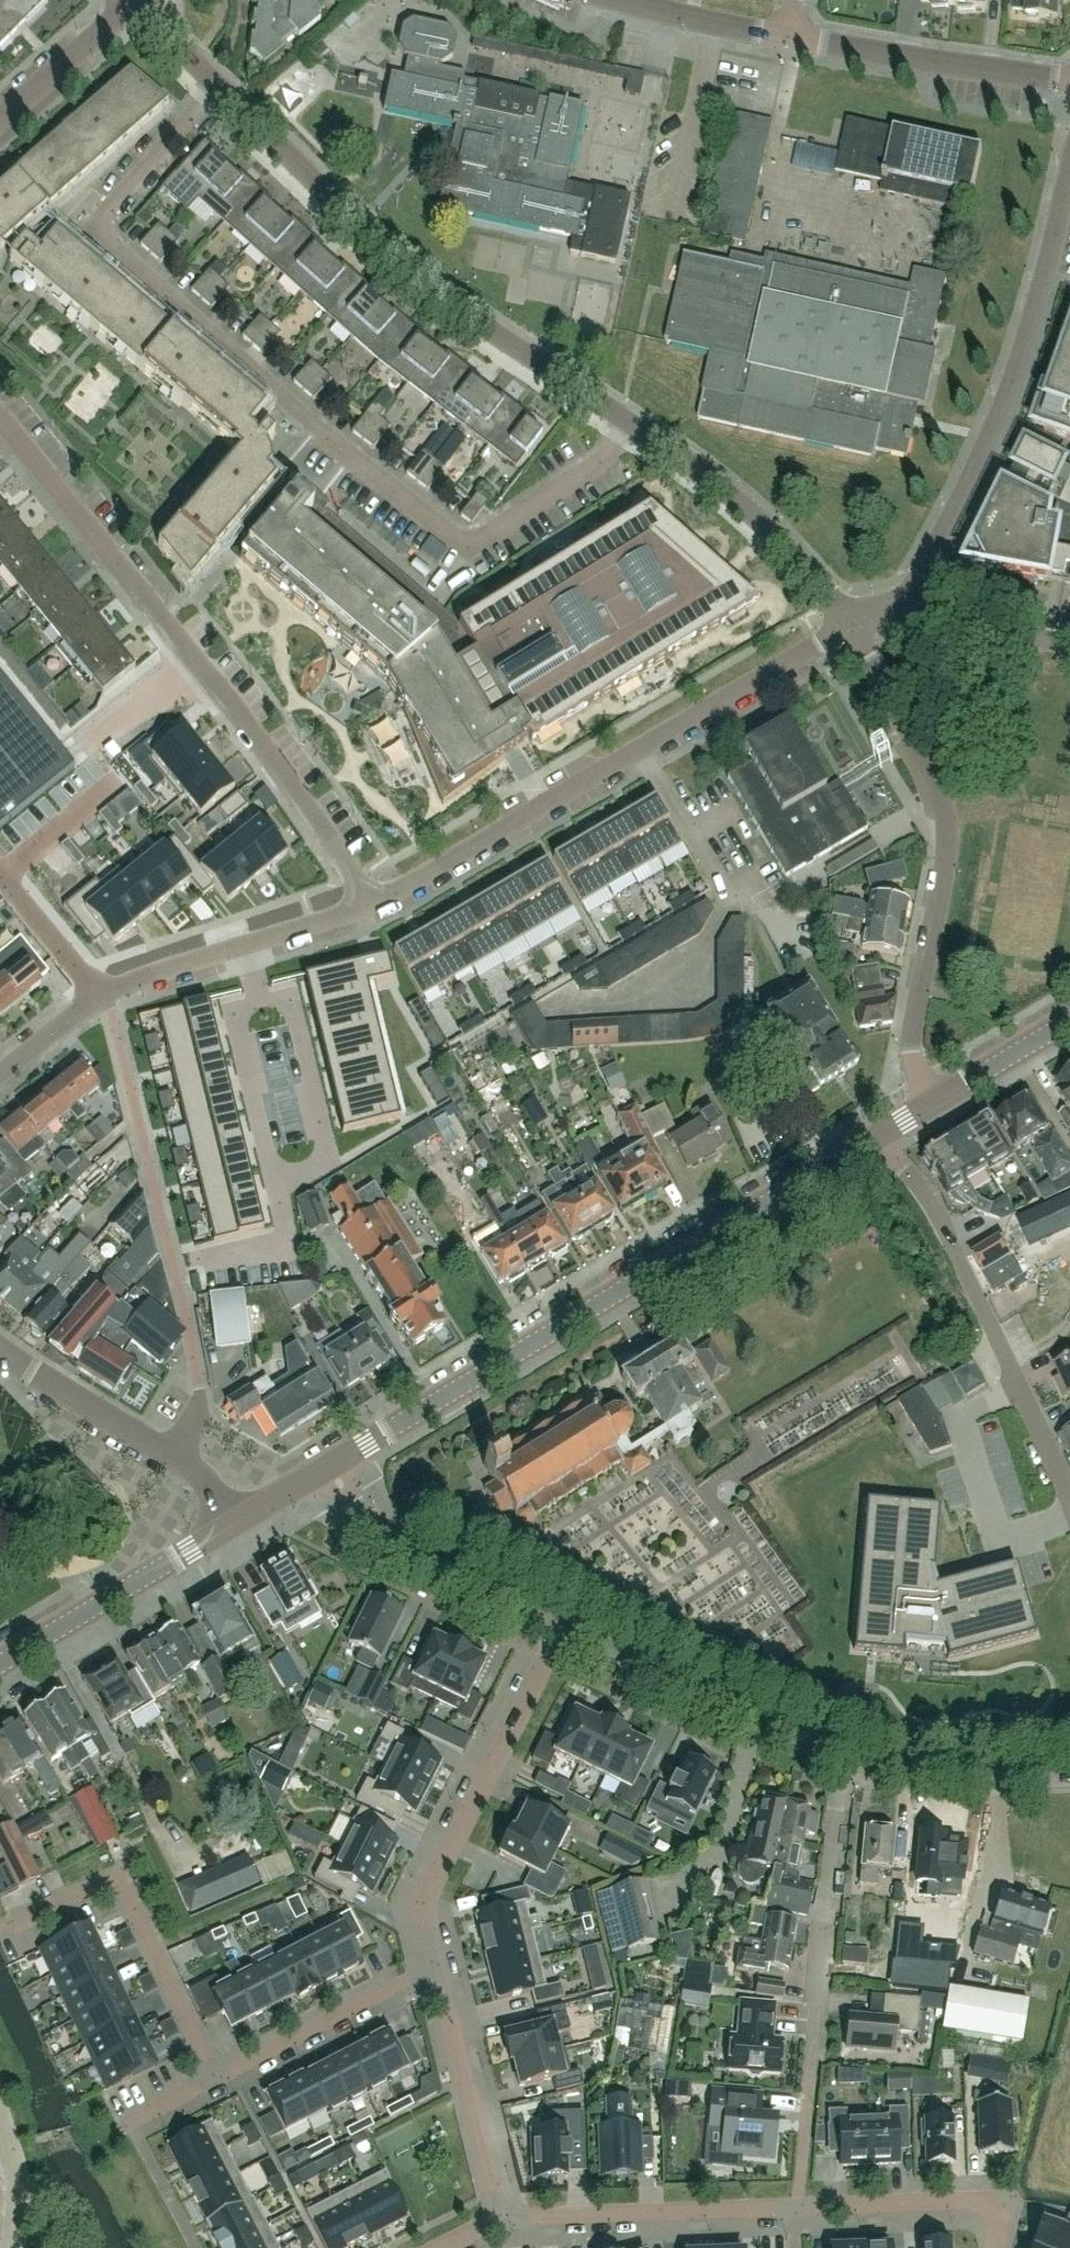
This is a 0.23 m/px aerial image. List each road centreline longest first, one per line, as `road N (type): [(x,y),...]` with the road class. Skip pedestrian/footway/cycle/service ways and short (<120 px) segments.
road 1 (residential): [(227,84),(79,198),(66,228),(448,527),(481,538),(506,524),(627,416)]
road 2 (tertiary): [(327,1465),(877,1135)]
road 3 (residential): [(371,905),(280,756),(0,417)]
road 4 (residential): [(371,905),(847,627)]
road 5 (residential): [(627,416),(465,313),(227,84)]
road 6 (residential): [(933,1101),(909,1046),(946,858),(945,822),(929,766),(847,627)]
road 7 (residential): [(897,603),(1010,393),(1069,160)]
road 8 (residential): [(796,2208),(841,1762)]
road 9 (residential): [(0,1072),(105,992),(371,905)]
road 10 (residential): [(1069,1495),(932,1204),(877,1135)]
road 11 (residential): [(435,1965),(421,1905),(564,1622)]
road 12 (residential): [(213,2077),(115,1872),(3,1928)]
road 13 (residential): [(841,1762),(564,1622)]
road 14 (residential): [(847,627),(716,479),(627,416)]
road 15 (residential): [(796,2208),(500,2218)]
road 16 (residential): [(1069,81),(782,32)]
road 17 (residential): [(564,1622),(370,1524),(327,1465)]
road 18 (tertiary): [(0,1662),(230,1524)]
road 19 (residential): [(500,2218),(435,1965)]
road 20 (residential): [(435,1965),(213,2077)]
road 21 (residential): [(993,2247),(997,2214),(976,2199),(796,2208)]
road 22 (residential): [(1069,1777),(915,1775),(841,1762)]
road 23 (unclassified): [(172,1457),(0,1350)]
road 24 (residential): [(1069,643),(934,628),(897,603)]
road 25 (residential): [(782,32),(612,0)]
road 26 (residential): [(0,114),(129,0)]
road 27 (tertiary): [(933,1101),(1069,1019)]
road 28 (residential): [(10,2247),(16,2185),(0,2115)]
road 29 (residential): [(227,84),(129,0)]

